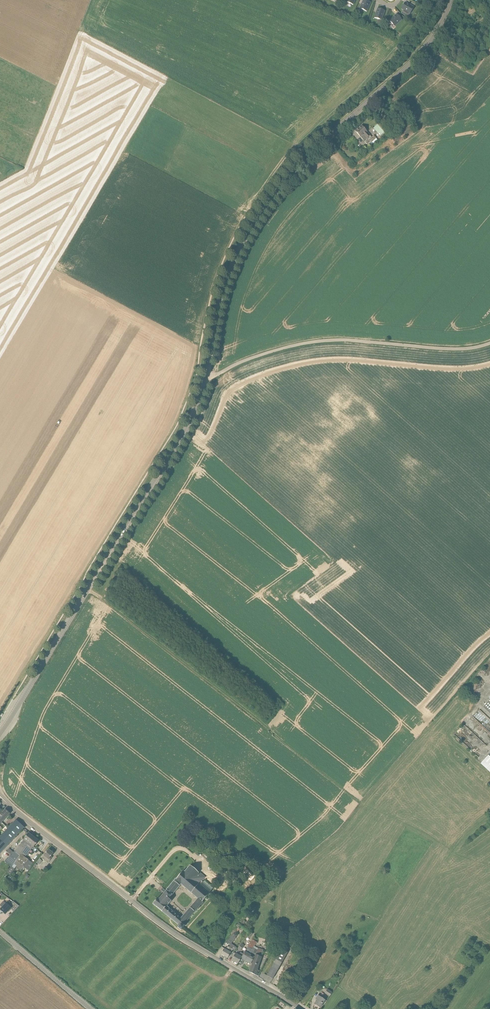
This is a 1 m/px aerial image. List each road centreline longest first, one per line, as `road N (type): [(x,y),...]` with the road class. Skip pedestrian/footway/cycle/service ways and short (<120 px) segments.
road 1 (tertiary): [(206,376),(222,290),(256,218),(301,162),(416,58),(450,0)]
road 2 (tertiary): [(0,733),(181,439),(206,376)]
road 3 (residential): [(302,1008),(167,928),(0,796)]
road 4 (unclassified): [(206,376),(317,341),(450,349),(489,343)]
road 5 (track): [(88,589),(266,725)]

